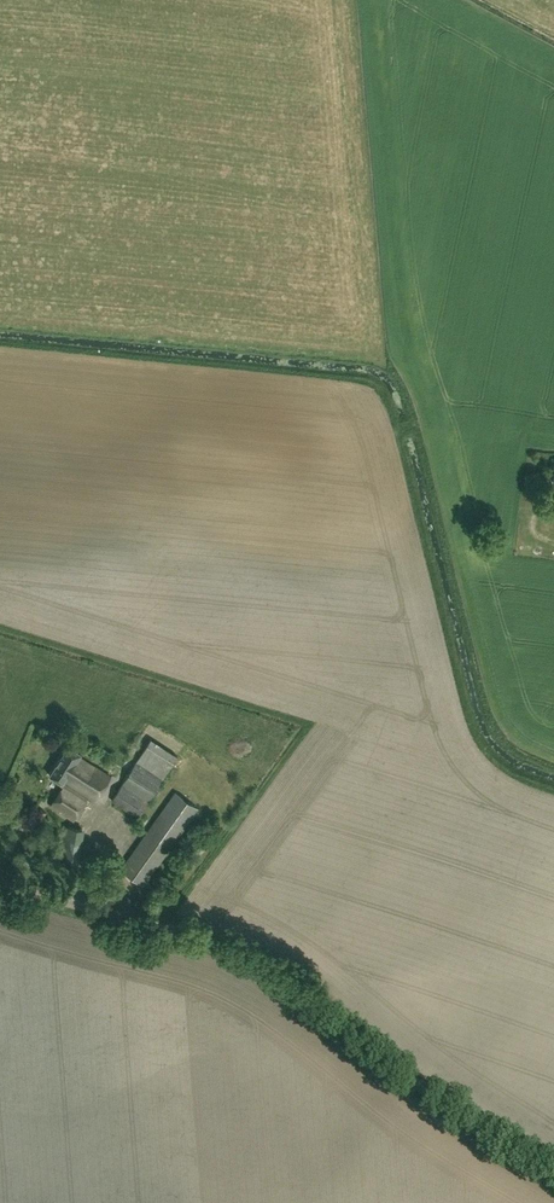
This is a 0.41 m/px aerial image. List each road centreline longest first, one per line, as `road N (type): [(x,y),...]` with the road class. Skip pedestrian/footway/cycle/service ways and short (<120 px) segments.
road 1 (unclassified): [(553,1174),(458,1121),(260,967),(0,883)]

